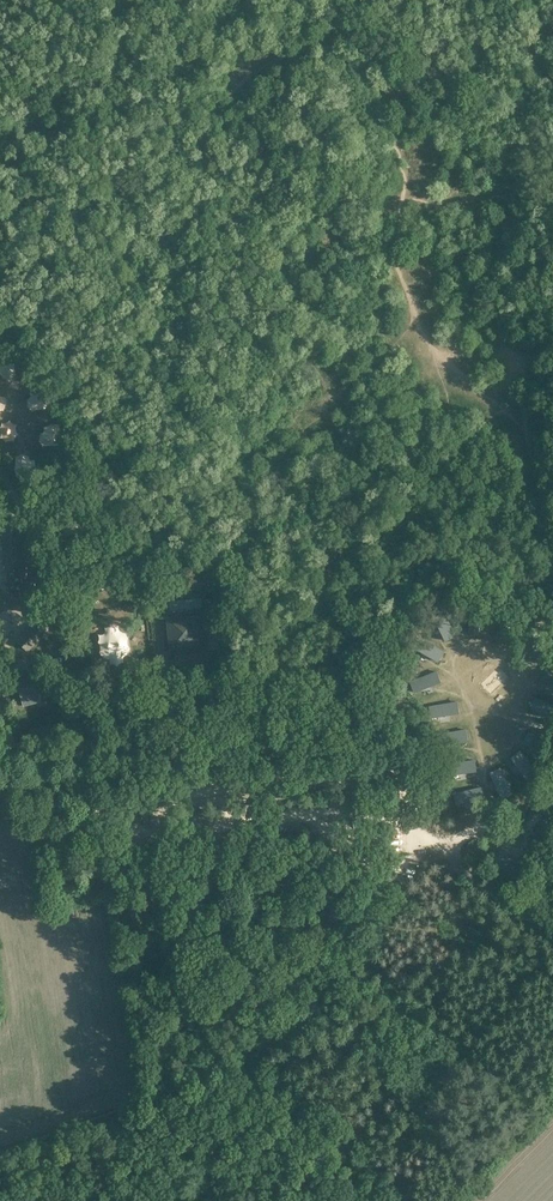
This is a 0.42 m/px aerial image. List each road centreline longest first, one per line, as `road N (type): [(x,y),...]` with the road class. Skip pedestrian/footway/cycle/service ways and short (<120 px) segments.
road 1 (track): [(29,749),(116,821),(182,837),(325,812),(400,819),(409,778),(402,768),(373,770),(172,797)]
road 2 (track): [(0,1154),(165,1093),(289,1029),(443,851)]
road 3 (unclassified): [(0,763),(103,726),(358,697)]
road 4 (track): [(394,701),(416,716),(448,859),(552,931)]
road 5 (track): [(552,622),(453,615),(430,632),(394,701)]

